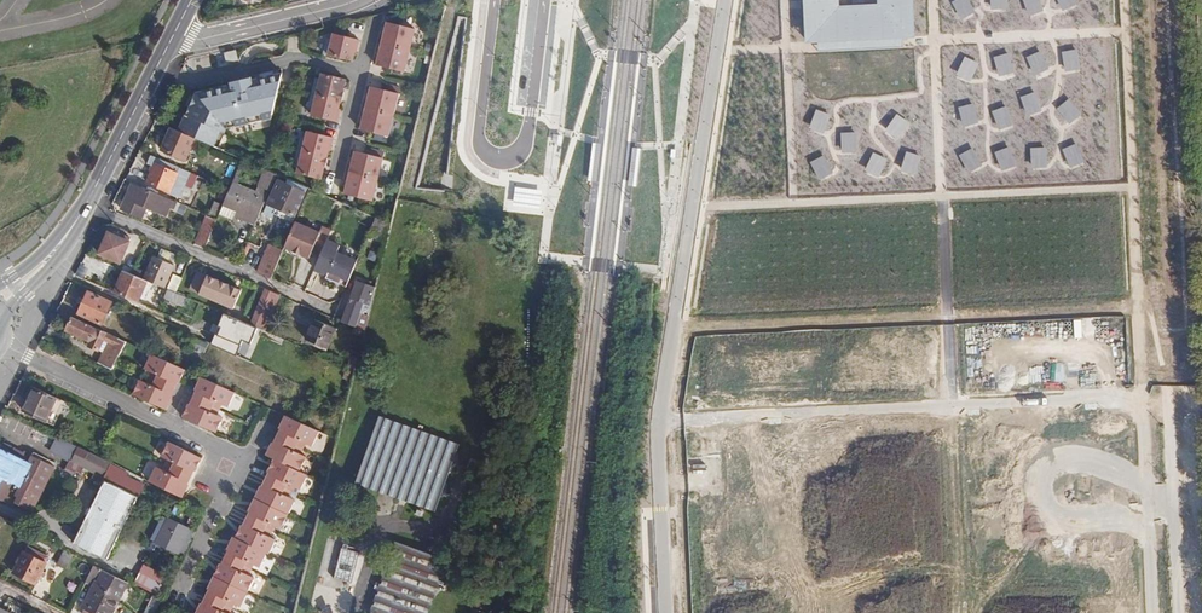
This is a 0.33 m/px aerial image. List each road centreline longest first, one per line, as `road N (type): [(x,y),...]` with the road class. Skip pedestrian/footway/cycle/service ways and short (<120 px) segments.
road 1 (unclassified): [(727,0),(659,416),(667,612)]
road 2 (residential): [(182,582),(242,460),(0,343)]
road 3 (residential): [(330,308),(87,204)]
road 4 (unclassified): [(1182,612),(1171,395)]
road 5 (residential): [(359,74),(296,59),(192,83),(157,68)]
road 6 (secondary): [(157,68),(87,204)]
road 7 (secondary): [(87,204),(65,240),(0,298)]

